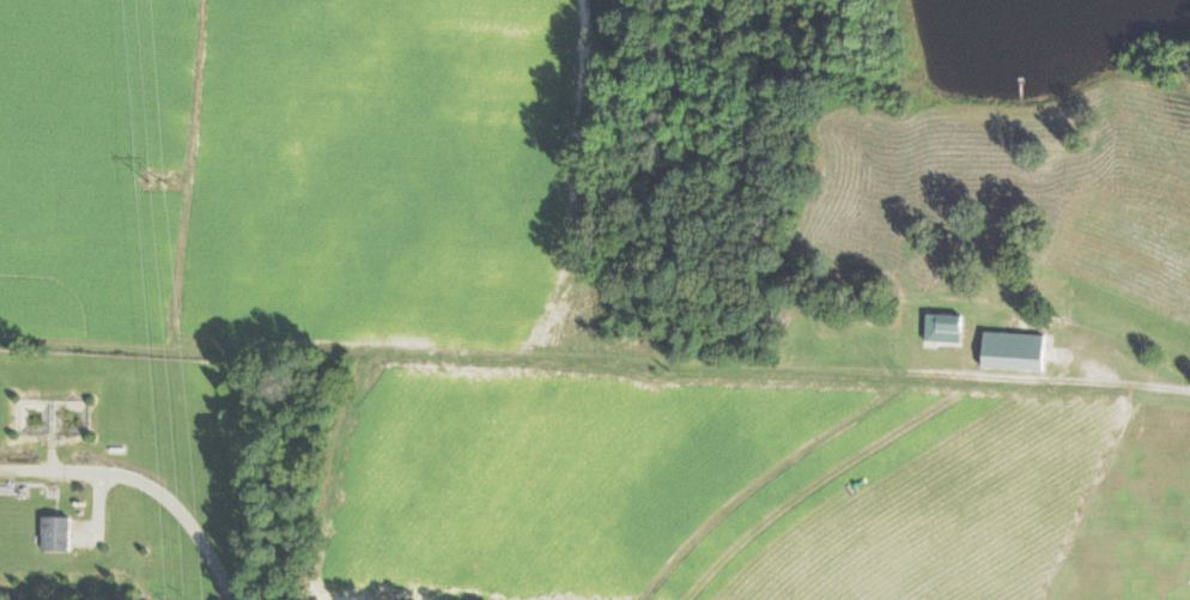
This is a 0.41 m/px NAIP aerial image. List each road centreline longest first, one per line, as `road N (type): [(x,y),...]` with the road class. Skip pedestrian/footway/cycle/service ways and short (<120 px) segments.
road 1 (residential): [(236,599),(205,537),(165,495)]

